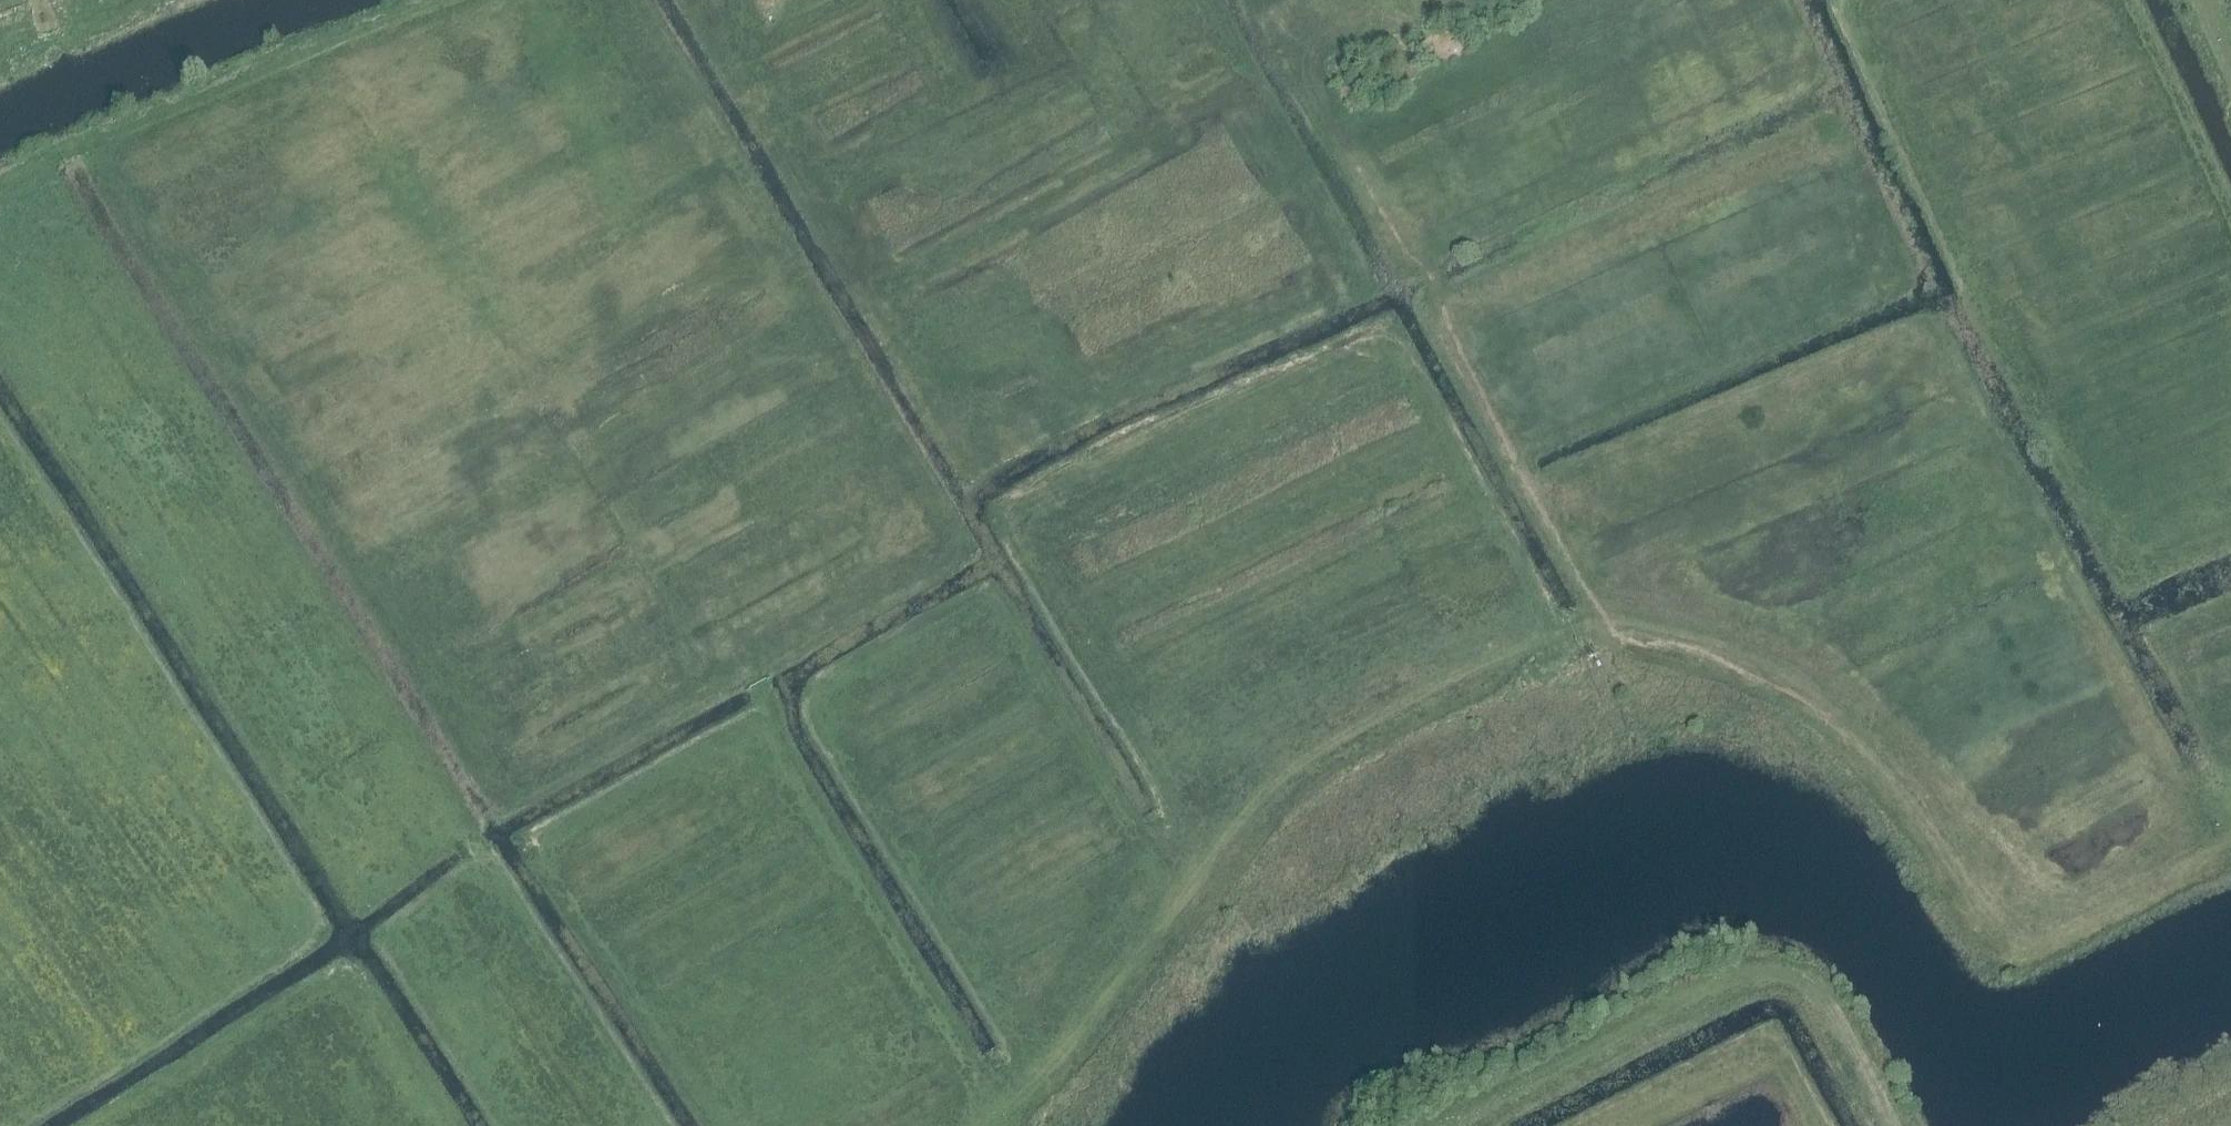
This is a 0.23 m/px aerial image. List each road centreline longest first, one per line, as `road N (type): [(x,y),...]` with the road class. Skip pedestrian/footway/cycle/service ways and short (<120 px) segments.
road 1 (track): [(1463,1125),(1759,975),(1803,983),(1895,1125)]

